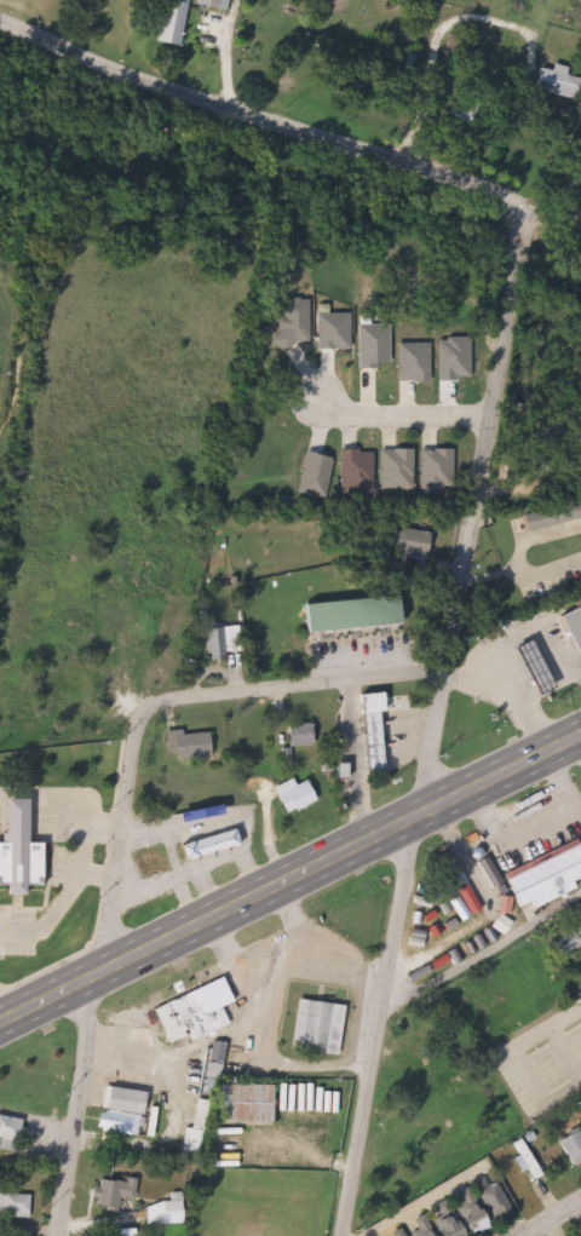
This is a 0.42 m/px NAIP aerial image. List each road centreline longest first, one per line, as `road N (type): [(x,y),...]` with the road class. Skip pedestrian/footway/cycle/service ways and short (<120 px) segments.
road 1 (residential): [(342,1235),(519,247)]
road 2 (residential): [(59,1235),(138,722),(177,697),(443,678)]
road 3 (trunk): [(0,1022),(580,741)]
road 4 (residential): [(519,247),(512,213),(482,190),(122,73),(0,18)]
road 5 (residential): [(382,1002),(580,891)]
road 6 (residential): [(488,416),(347,412),(312,392)]

